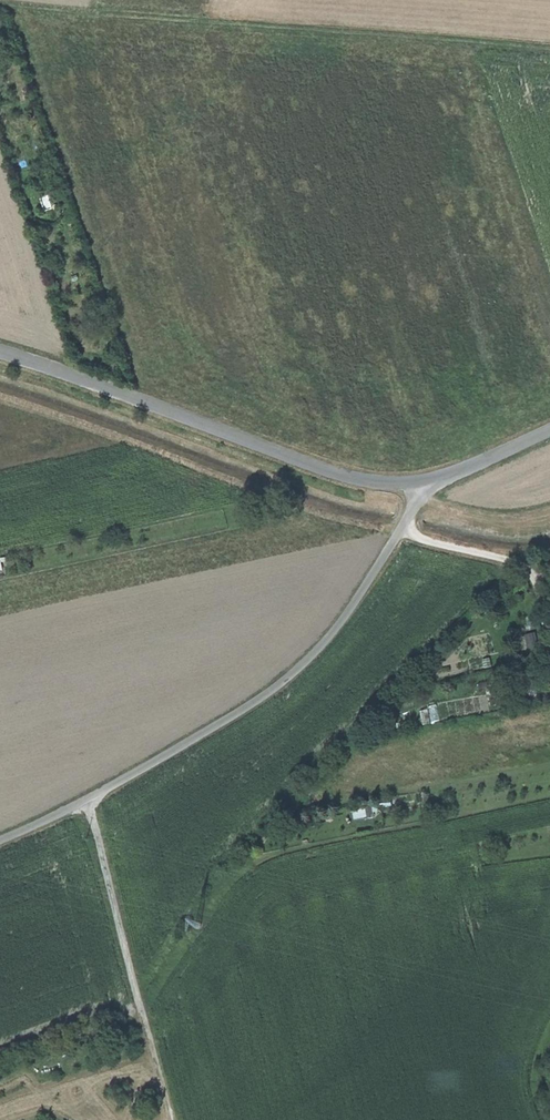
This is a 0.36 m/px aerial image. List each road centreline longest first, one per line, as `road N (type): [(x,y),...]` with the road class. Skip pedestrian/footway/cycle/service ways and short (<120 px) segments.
road 1 (residential): [(549,431),(425,486),(391,486),(341,477),(0,348)]
road 2 (track): [(425,486),(324,647),(274,691),(66,812),(0,840)]
road 3 (track): [(404,528),(525,566),(549,626)]

